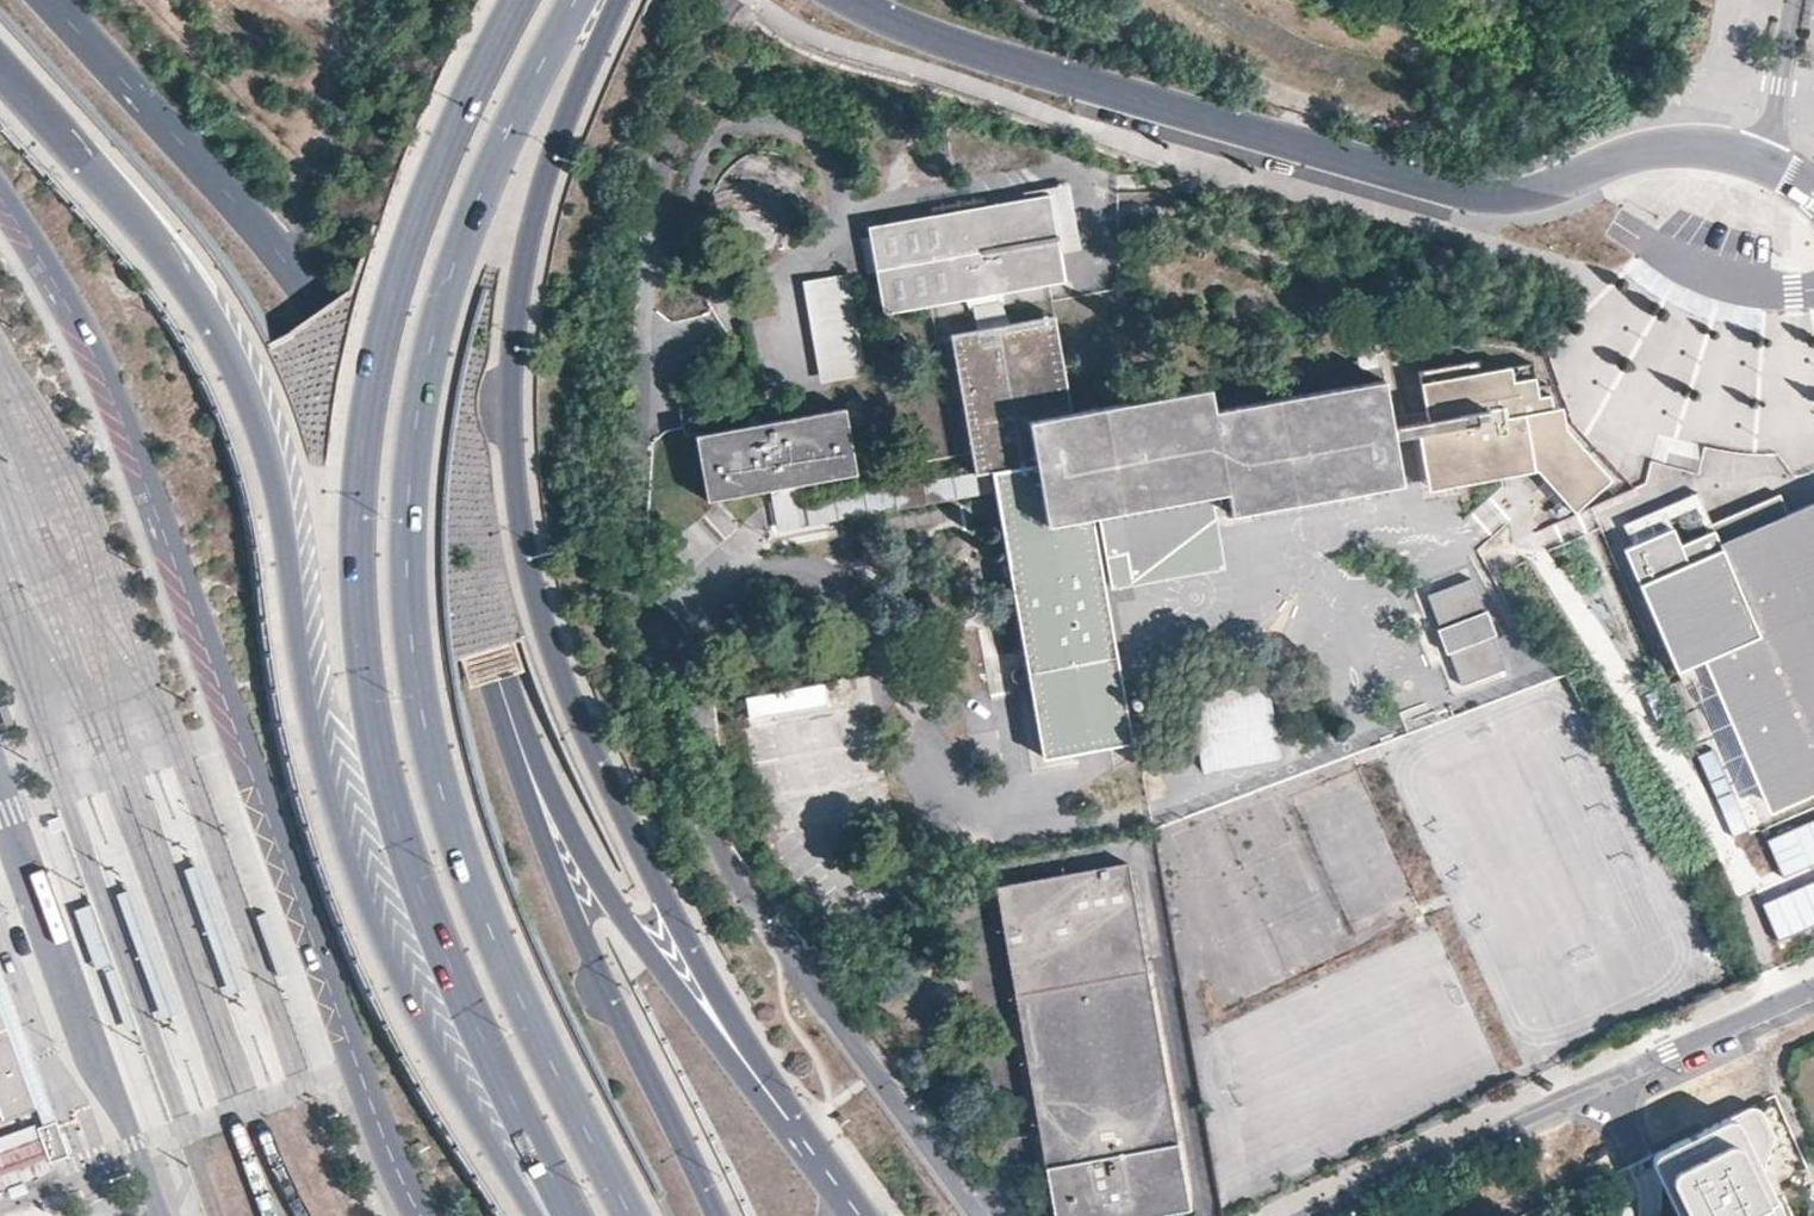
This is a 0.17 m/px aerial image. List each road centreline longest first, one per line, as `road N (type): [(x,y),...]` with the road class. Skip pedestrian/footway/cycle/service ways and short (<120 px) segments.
road 1 (residential): [(969,1215),(732,881),(668,715),(637,603),(633,526),(656,175),(735,0)]
road 2 (primary): [(635,1215),(531,1023),(482,908),(434,763),(411,619),(416,452),(431,354),(456,265),(517,116),(589,0)]
road 3 (secondary): [(0,70),(178,267),(243,386),(286,533),(314,730),(381,951),(530,1215)]
road 4 (primary): [(514,0),(469,80),(401,254),(378,337),(364,430),(361,633),(400,835),(436,933),(574,1215)]
road 5 (primary): [(797,1133),(737,1035),(590,742),(531,573),(513,433),(521,291),(533,222),(602,0)]
road 6 (secondary): [(0,196),(72,312),(121,415),(275,843),(401,1167),(429,1215)]
road 7 (residential): [(1772,162),(1718,142),(1643,143),(1496,199),(915,31),(848,0)]
road 8 (secondary): [(525,761),(446,531),(405,442),(319,311),(54,0)]
road 9 (residential): [(1813,990),(1309,1215)]
road 10 (secondary): [(711,1215),(575,929),(526,788),(525,761)]
road 11 (primary): [(797,1133),(733,1068),(597,879),(548,780),(525,761)]
road 12 (residential): [(1796,0),(1772,162)]

